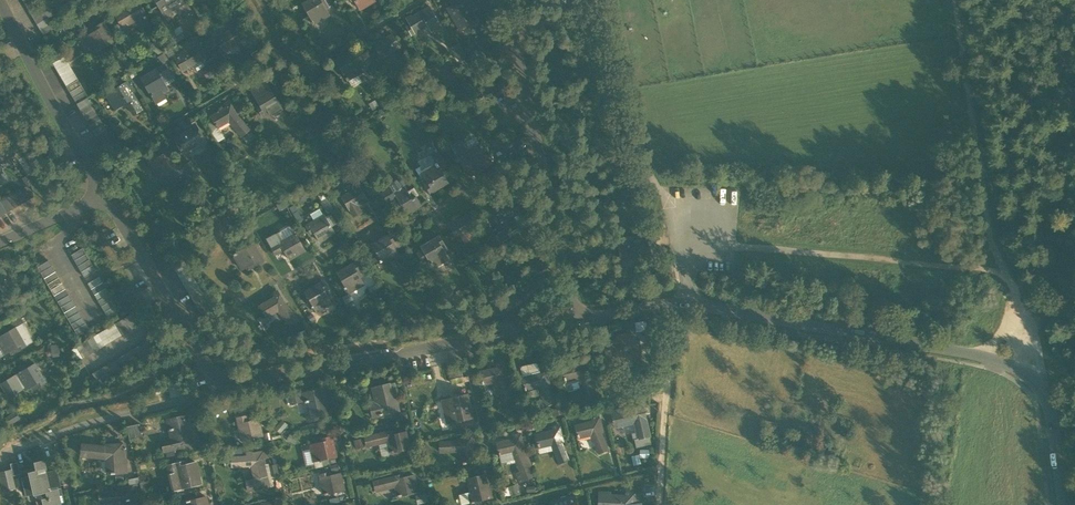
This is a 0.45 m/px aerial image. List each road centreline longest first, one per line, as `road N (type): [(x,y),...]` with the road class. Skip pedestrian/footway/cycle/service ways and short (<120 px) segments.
road 1 (unclassified): [(682,302),(987,356),(1020,370),(1049,406),(1064,504)]
road 2 (residential): [(575,320),(229,387)]
road 3 (residential): [(507,0),(575,320)]
road 4 (track): [(659,504),(670,279),(651,192)]
road 5 (track): [(1004,273),(726,243)]
road 6 (track): [(1004,273),(993,251),(955,0)]
road 7 (residential): [(229,387),(3,451)]
road 8 (residential): [(229,387),(196,353),(106,197)]
road 9 (residential): [(106,197),(1,0)]

